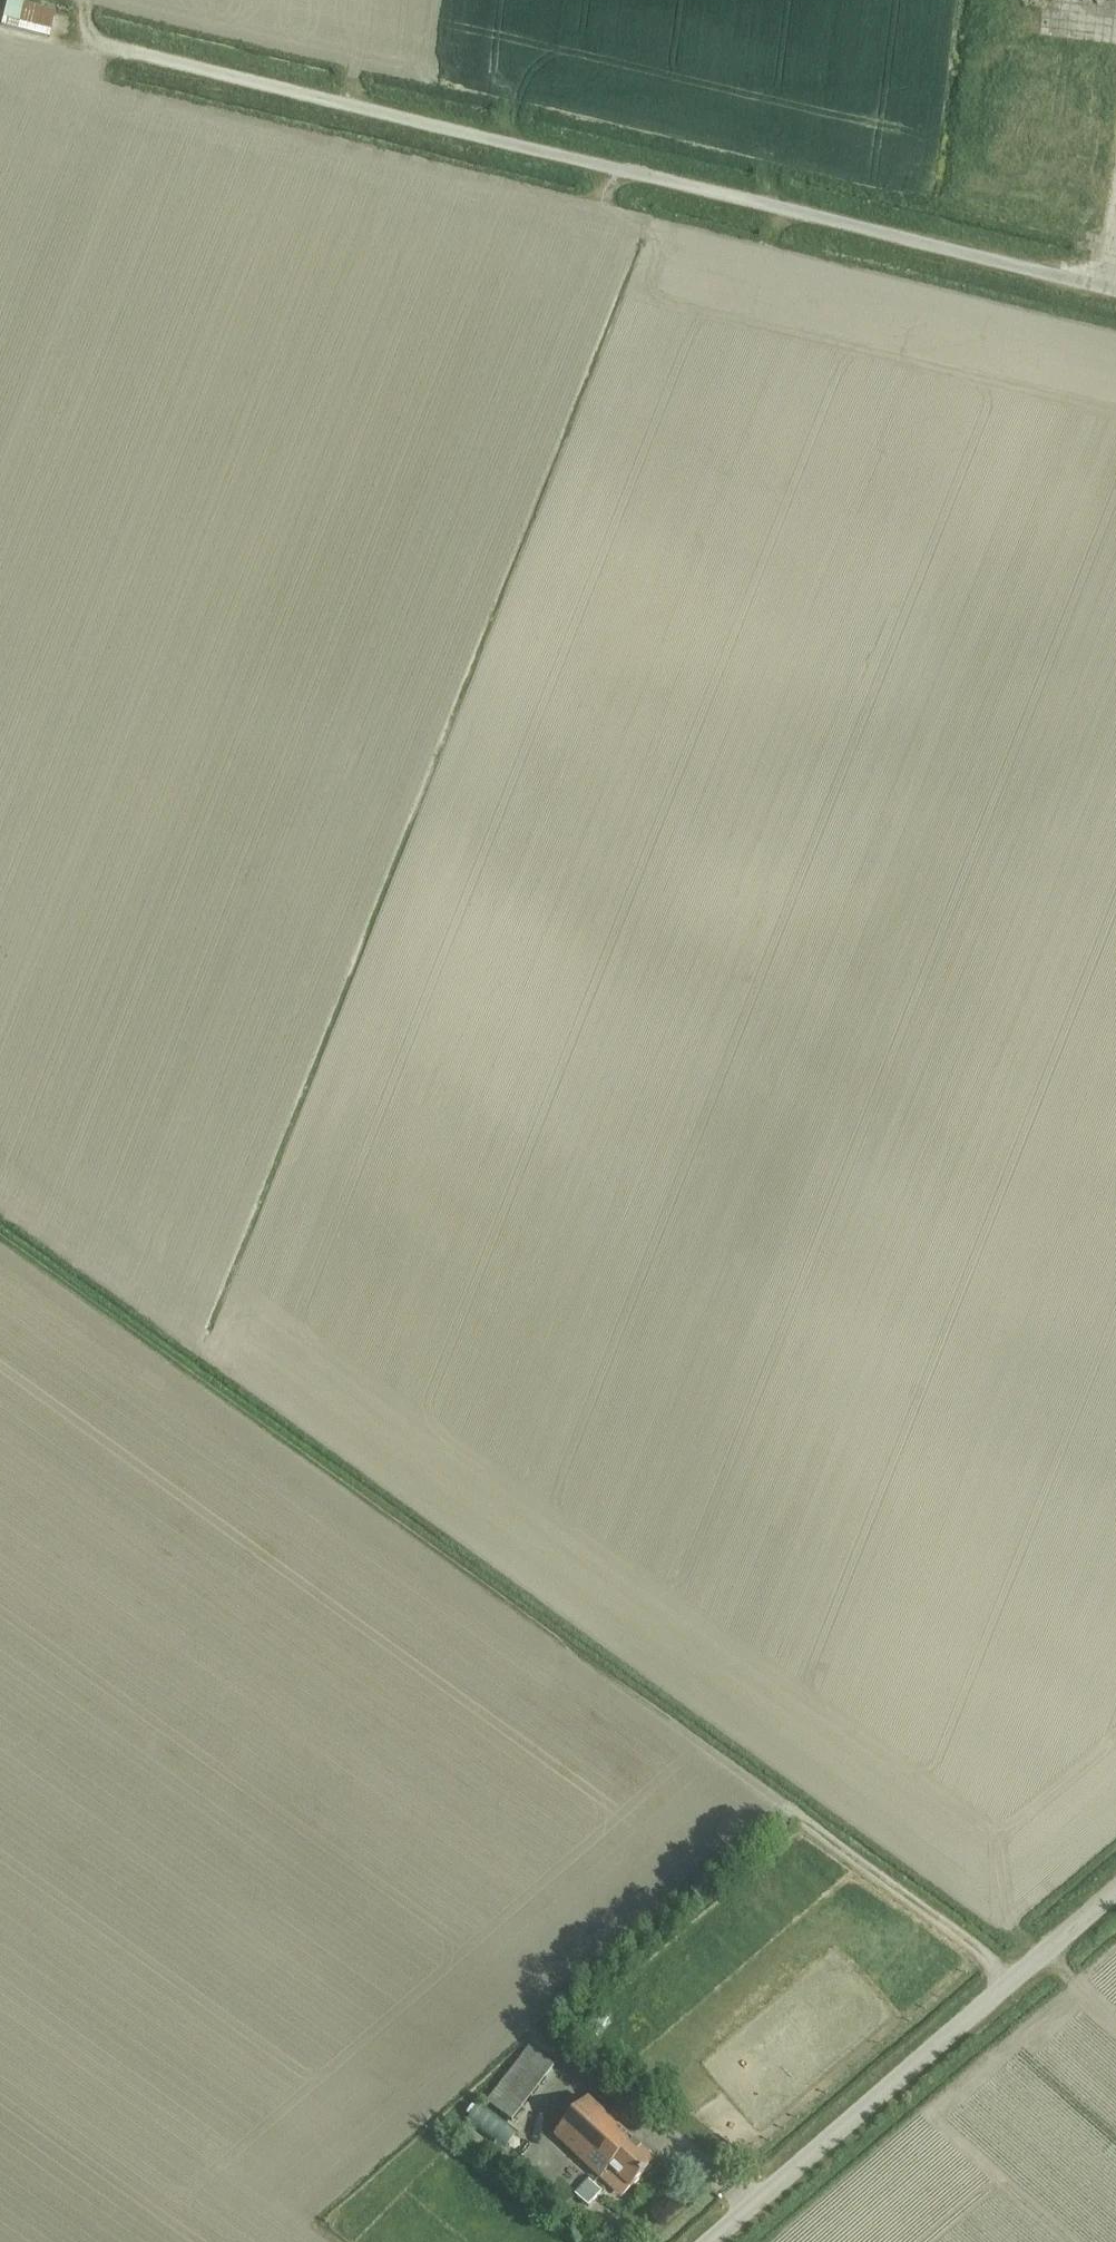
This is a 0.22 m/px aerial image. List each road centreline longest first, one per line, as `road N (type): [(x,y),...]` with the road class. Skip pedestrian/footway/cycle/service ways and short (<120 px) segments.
road 1 (unclassified): [(1115,294),(88,40)]
road 2 (unclassified): [(707,2241),(1115,1887)]

